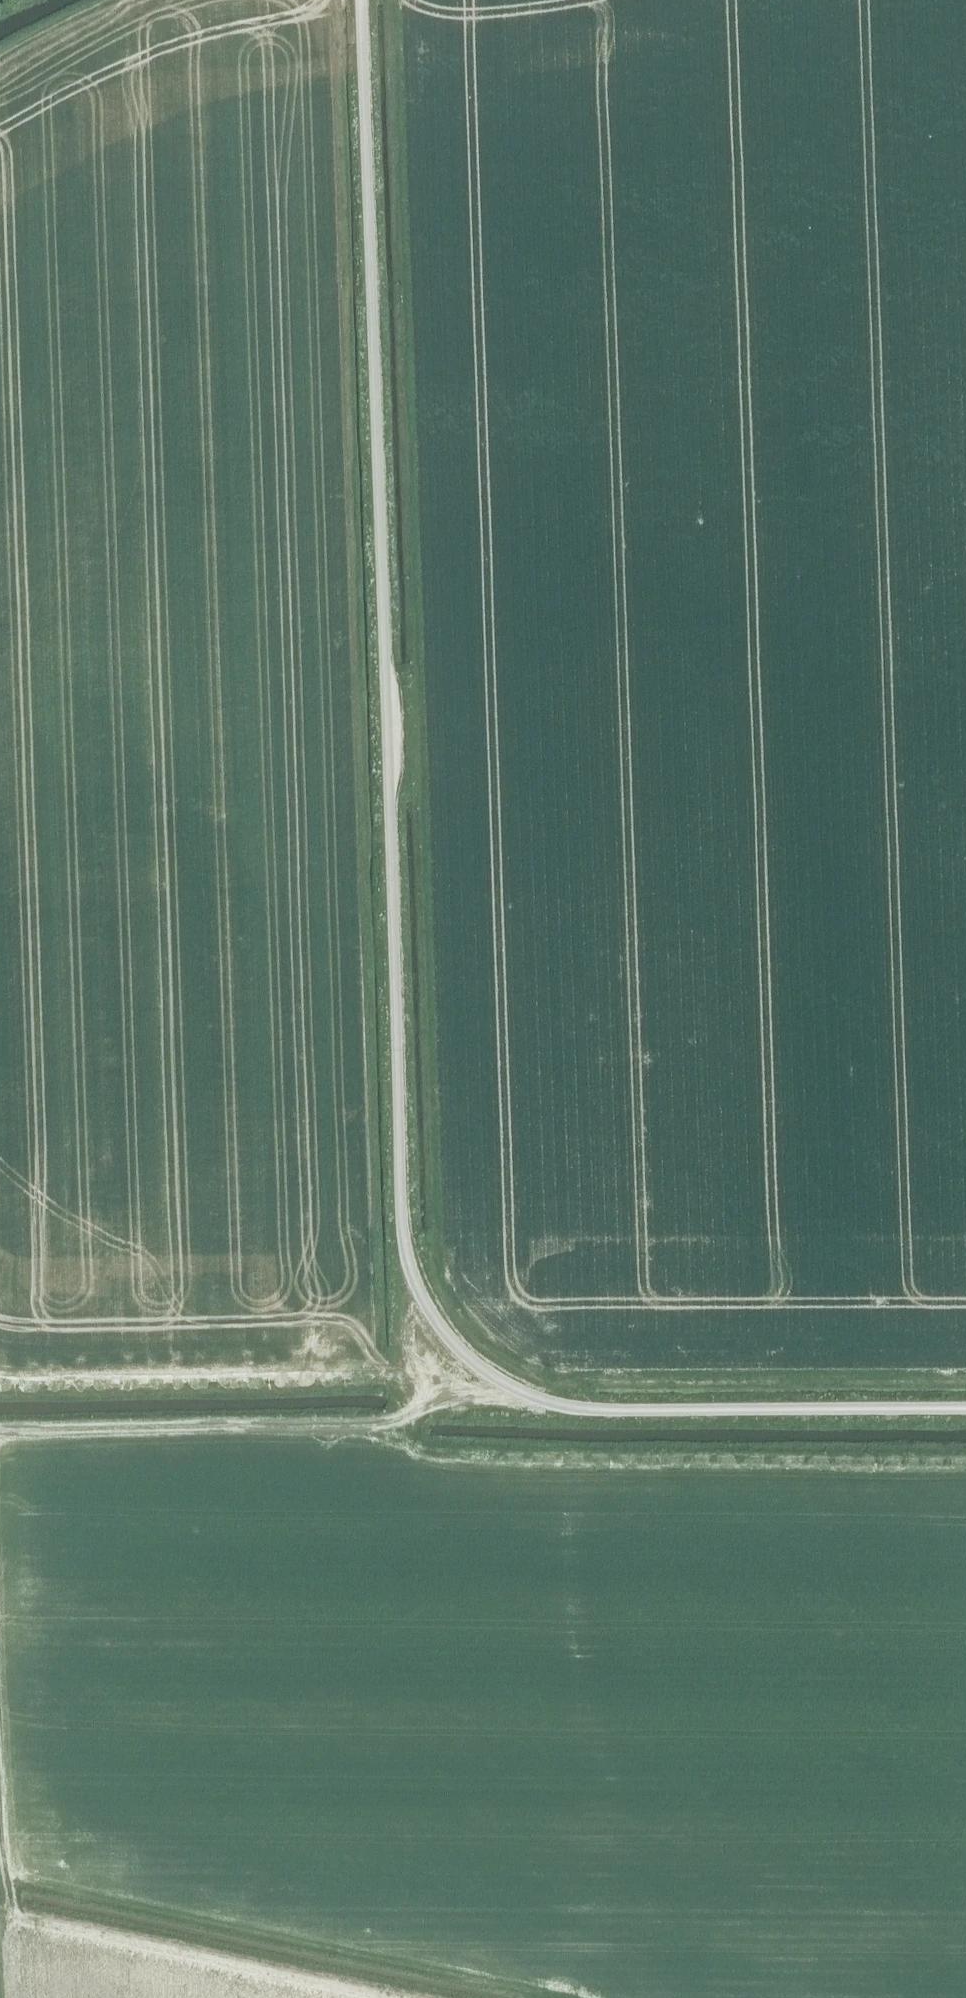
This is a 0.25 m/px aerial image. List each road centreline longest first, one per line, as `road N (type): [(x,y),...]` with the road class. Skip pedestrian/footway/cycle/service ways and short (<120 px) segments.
road 1 (unclassified): [(965,1408),(571,1409),(485,1373),(445,1337),(418,1295),(400,1222),(360,0)]

